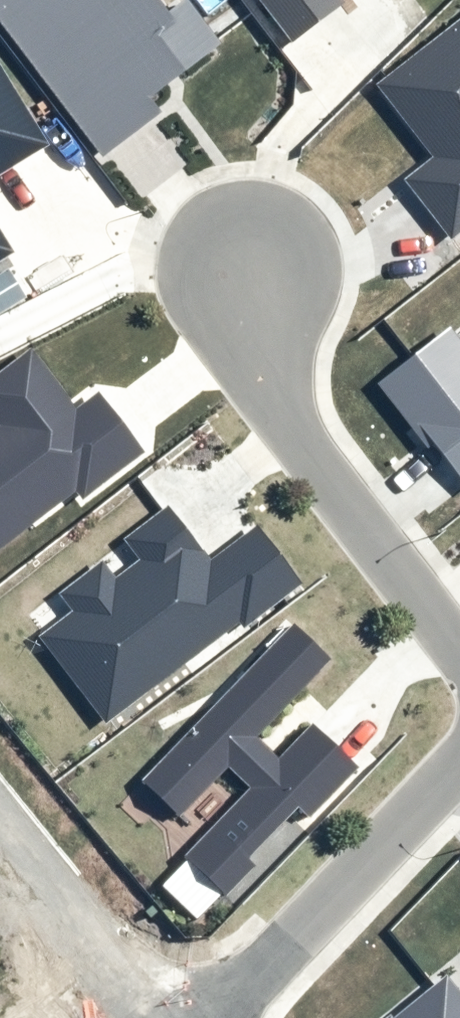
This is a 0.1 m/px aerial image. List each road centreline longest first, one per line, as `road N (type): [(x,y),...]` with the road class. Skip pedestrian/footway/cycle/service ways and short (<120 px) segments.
road 1 (residential): [(459,656),(286,418),(245,270)]
road 2 (residential): [(214,1017),(459,761)]
road 3 (residential): [(0,829),(156,1017)]

